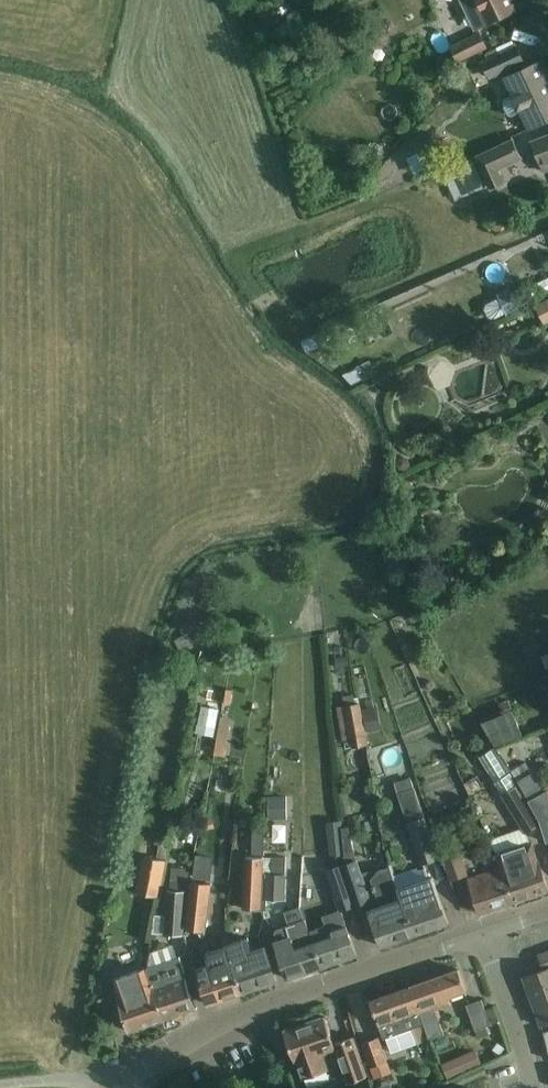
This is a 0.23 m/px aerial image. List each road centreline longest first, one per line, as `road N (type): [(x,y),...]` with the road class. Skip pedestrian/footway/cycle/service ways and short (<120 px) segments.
road 1 (residential): [(129,1084),(217,1032),(487,937)]
road 2 (residential): [(531,1087),(487,937)]
road 3 (residential): [(0,1087),(129,1084)]

